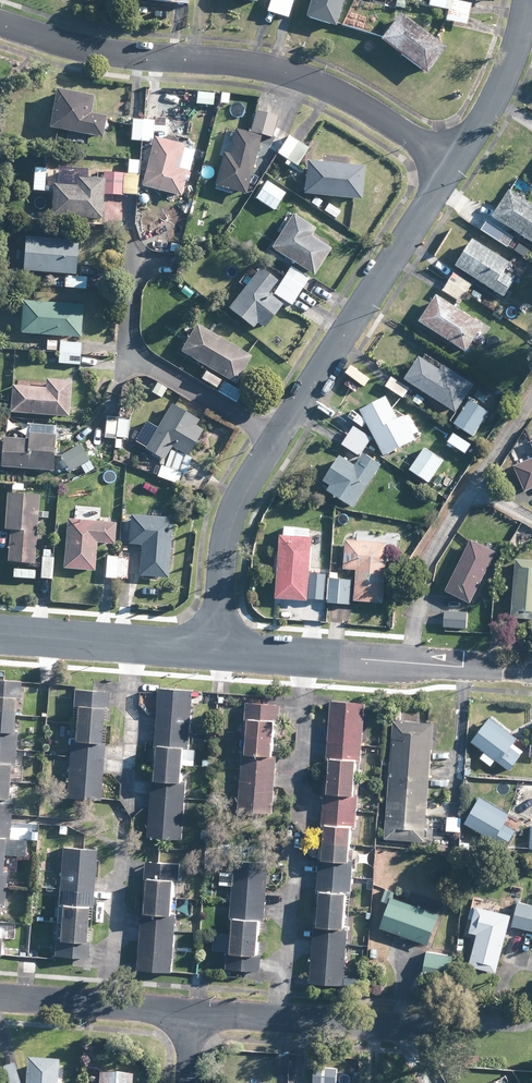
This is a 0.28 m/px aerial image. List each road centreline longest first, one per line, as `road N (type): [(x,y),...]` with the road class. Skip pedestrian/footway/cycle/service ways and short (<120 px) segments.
road 1 (residential): [(0,23),(92,51),(302,77),(355,102),(451,168)]
road 2 (residential): [(451,168),(275,439)]
road 3 (residential): [(216,652),(531,673)]
road 4 (residential): [(190,1013),(452,1035)]
road 5 (residential): [(275,439),(233,506),(216,652)]
road 6 (residential): [(0,635),(216,652)]
road 7 (residential): [(0,995),(190,1013)]
road 8 (residential): [(526,0),(513,66),(451,168)]
road 9 (residential): [(126,358),(275,439)]

